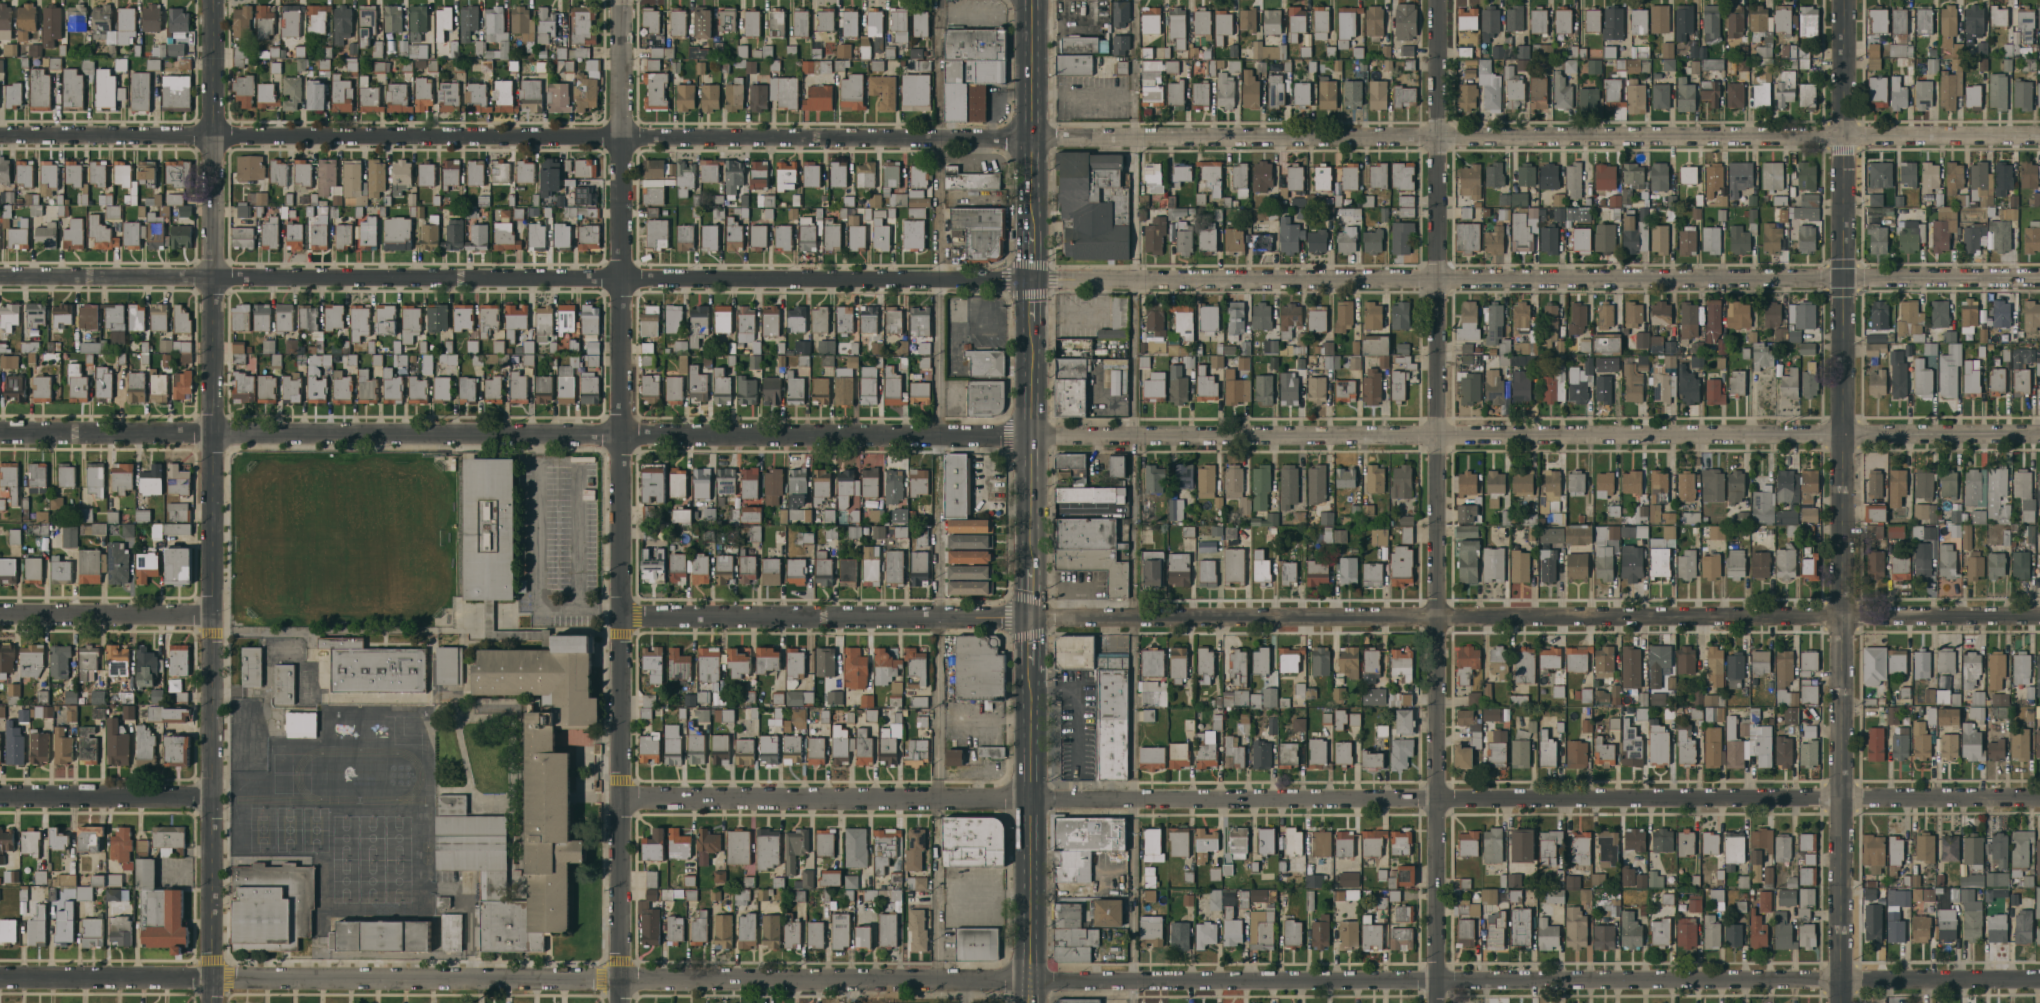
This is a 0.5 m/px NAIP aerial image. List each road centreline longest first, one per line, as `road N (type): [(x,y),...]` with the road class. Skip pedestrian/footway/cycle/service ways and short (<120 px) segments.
road 1 (residential): [(2039,133),(0,136)]
road 2 (residential): [(2039,979),(0,978)]
road 3 (residential): [(1846,275),(0,278)]
road 4 (residential): [(2039,798),(617,802)]
road 5 (residential): [(2039,613),(618,619)]
road 6 (residential): [(1030,438),(0,434)]
road 7 (tertiary): [(2039,430),(1030,438)]
road 8 (residential): [(1436,0),(1435,1002)]
road 9 (tertiary): [(212,0),(211,1002)]
road 10 (residential): [(618,0),(618,1002)]
road 11 (tertiary): [(1846,275),(1841,1002)]
road 12 (primary): [(1030,671),(1029,1002)]
road 13 (tertiary): [(1847,0),(1846,275)]
road 14 (primary): [(1030,328),(1030,566)]
road 15 (primary): [(1030,0),(1030,230)]
road 16 (residential): [(211,614),(0,612)]
road 17 (residential): [(211,798),(0,799)]
road 18 (residential): [(2039,275),(1846,275)]

